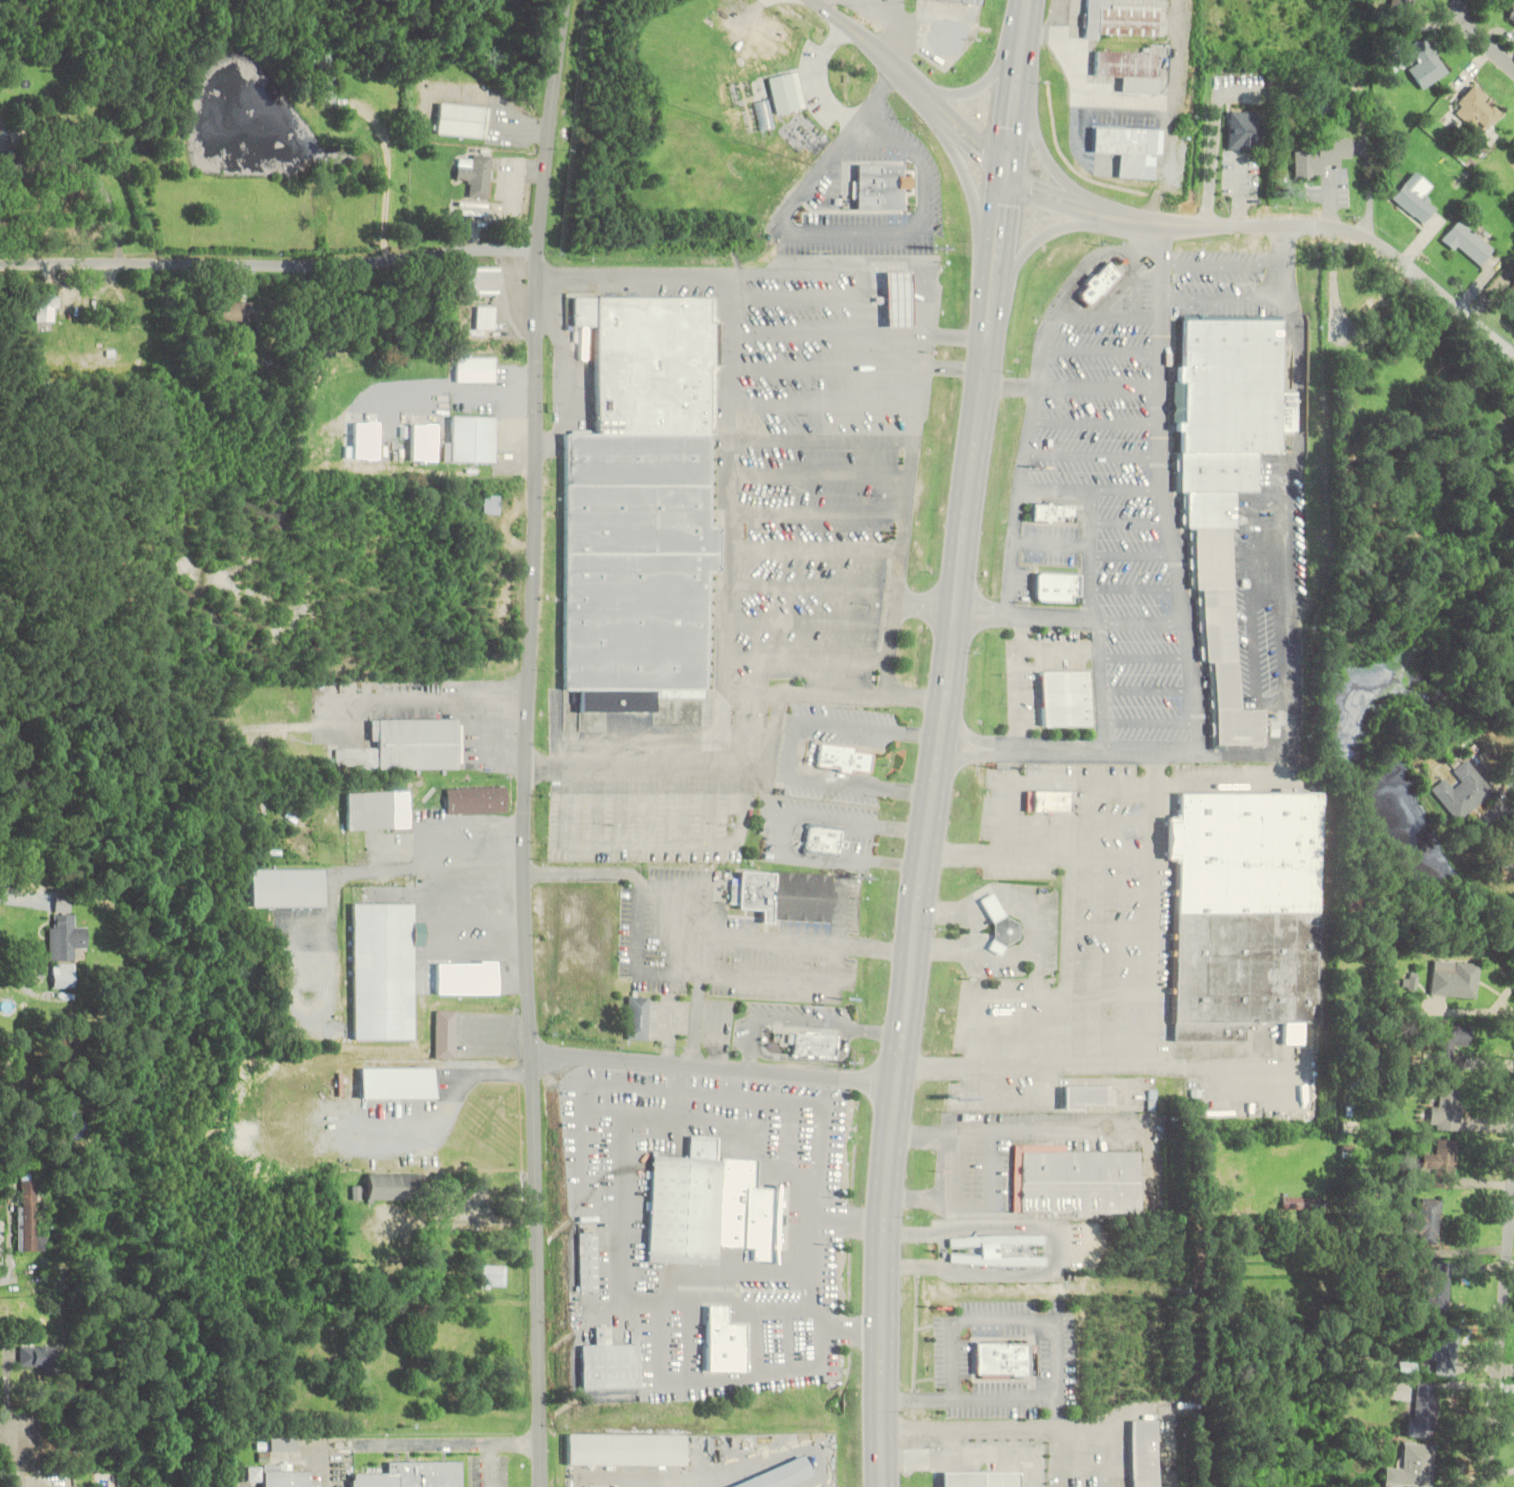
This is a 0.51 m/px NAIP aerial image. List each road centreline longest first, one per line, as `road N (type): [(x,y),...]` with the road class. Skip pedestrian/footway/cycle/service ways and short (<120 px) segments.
road 1 (tertiary): [(537,1486),(522,815),(537,248),(565,0)]
road 2 (tertiary): [(1513,356),(1385,248),(1357,235),(1133,221),(1033,192),(812,0)]
road 3 (primary): [(880,1486),(888,1174),(933,779)]
road 4 (primary): [(942,704),(1028,0)]
road 5 (residential): [(537,248),(341,261),(0,261)]
road 6 (residential): [(529,1051),(896,1078)]
road 7 (residential): [(1487,1486),(1513,1198)]
road 8 (primary): [(1133,221),(1089,198),(1048,157),(1020,70)]
road 9 (primary): [(932,105),(974,200),(994,285)]
road 10 (primary): [(994,285),(1060,229),(1133,221)]
road 11 (primary): [(1023,41),(983,84),(961,92),(912,84)]

